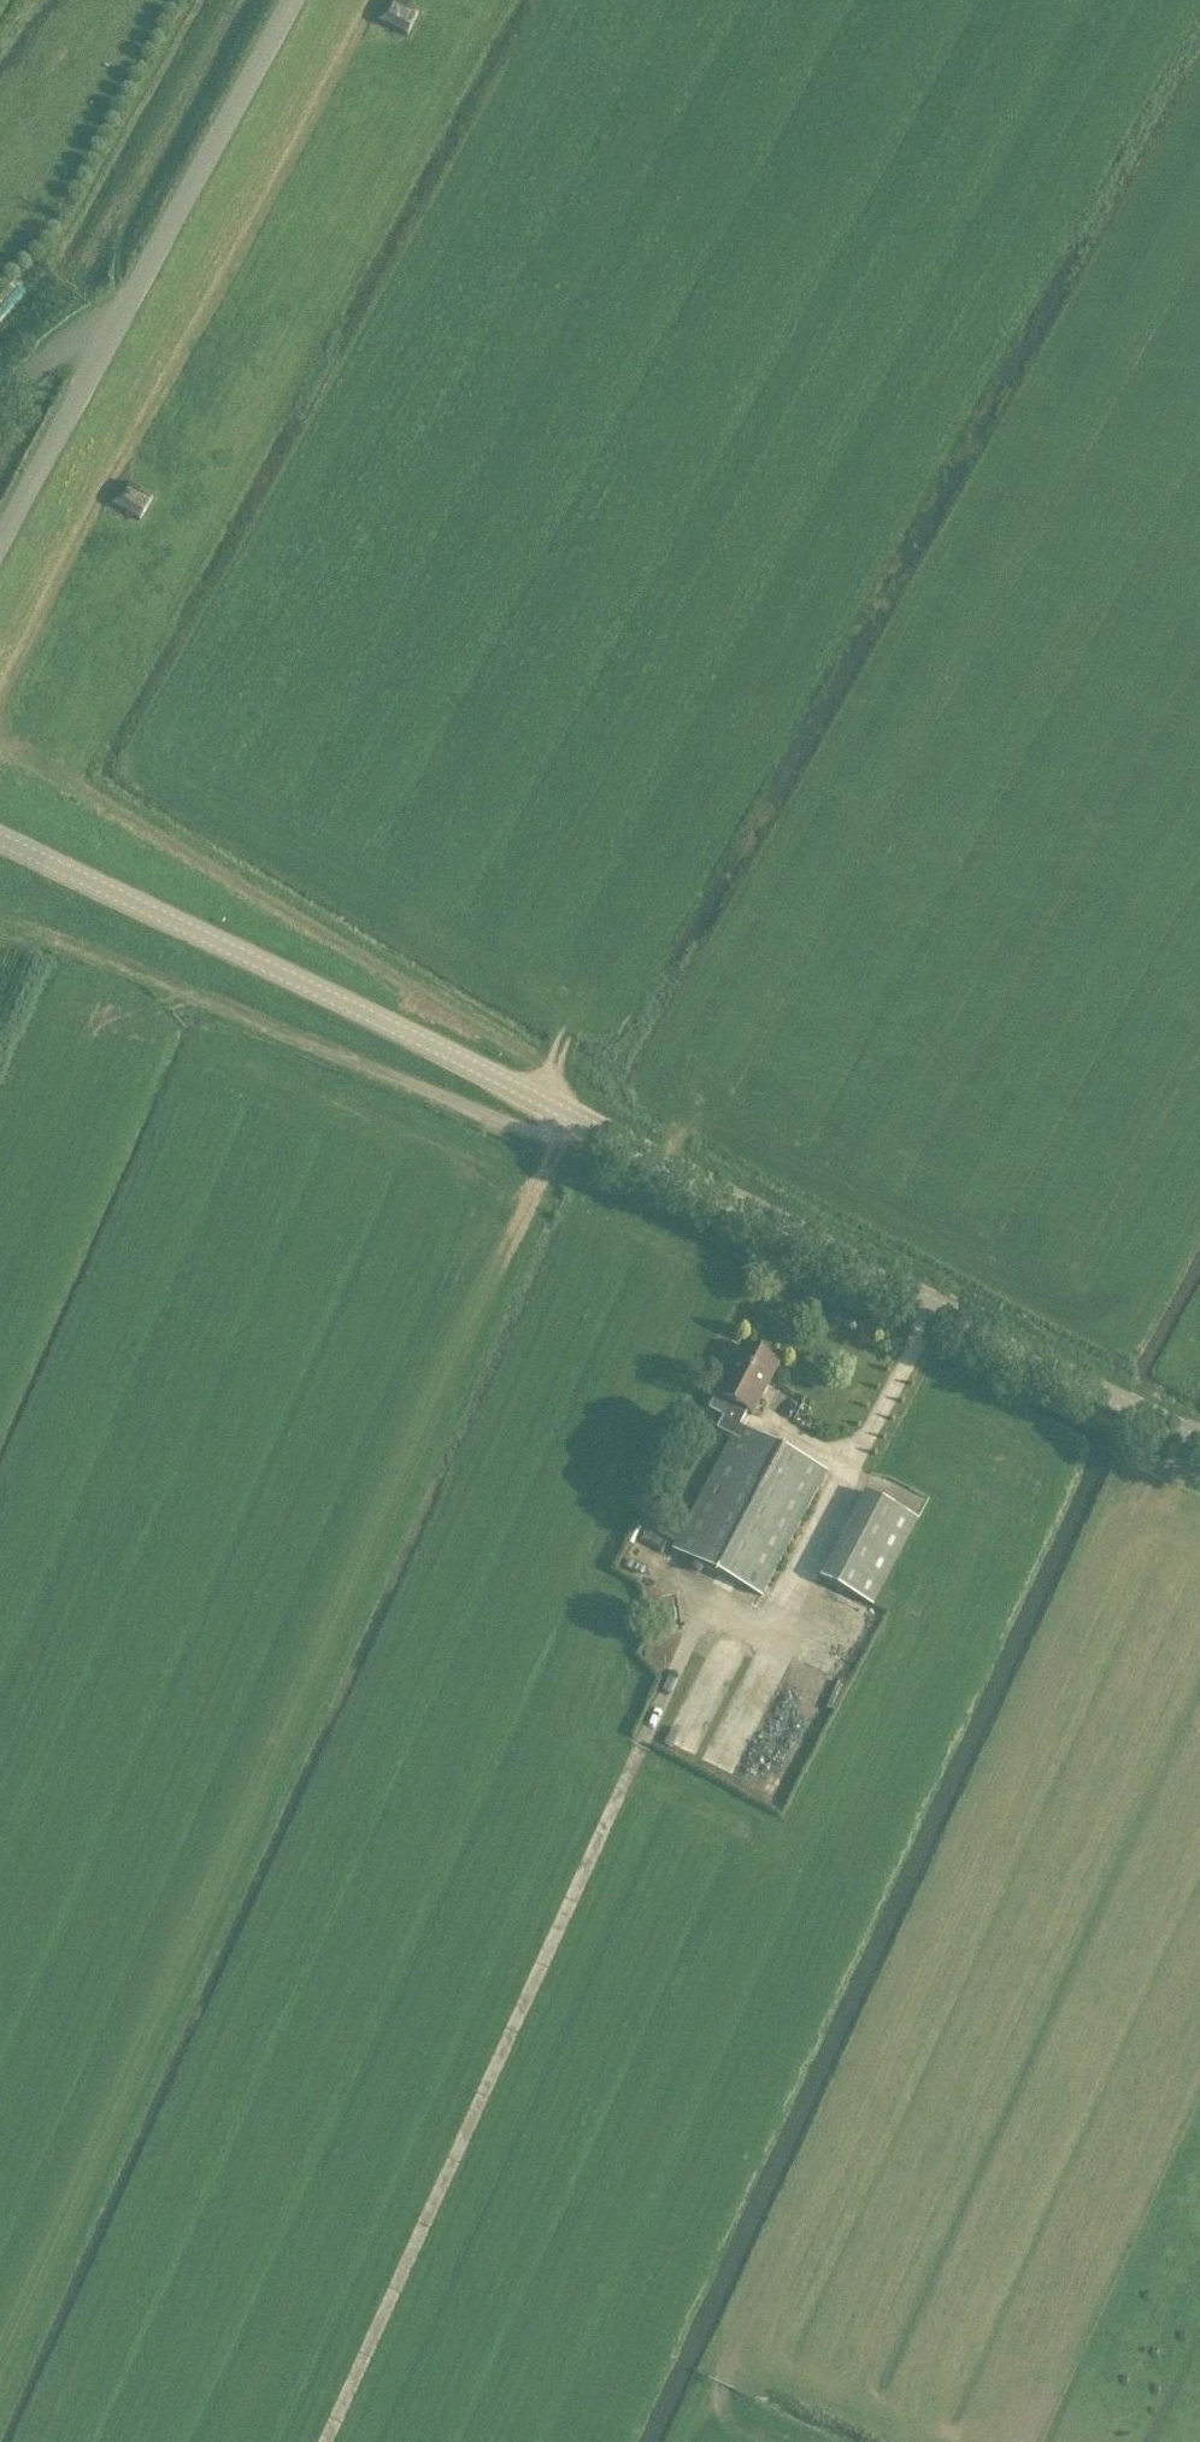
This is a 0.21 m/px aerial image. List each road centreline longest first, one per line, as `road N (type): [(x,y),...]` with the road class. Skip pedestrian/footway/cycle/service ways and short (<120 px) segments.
road 1 (unclassified): [(1199,1442),(559,1106),(0,838)]
road 2 (track): [(0,922),(537,1138),(559,1106),(555,1070),(89,795),(91,775)]
road 3 (unclassified): [(0,550),(297,0)]

